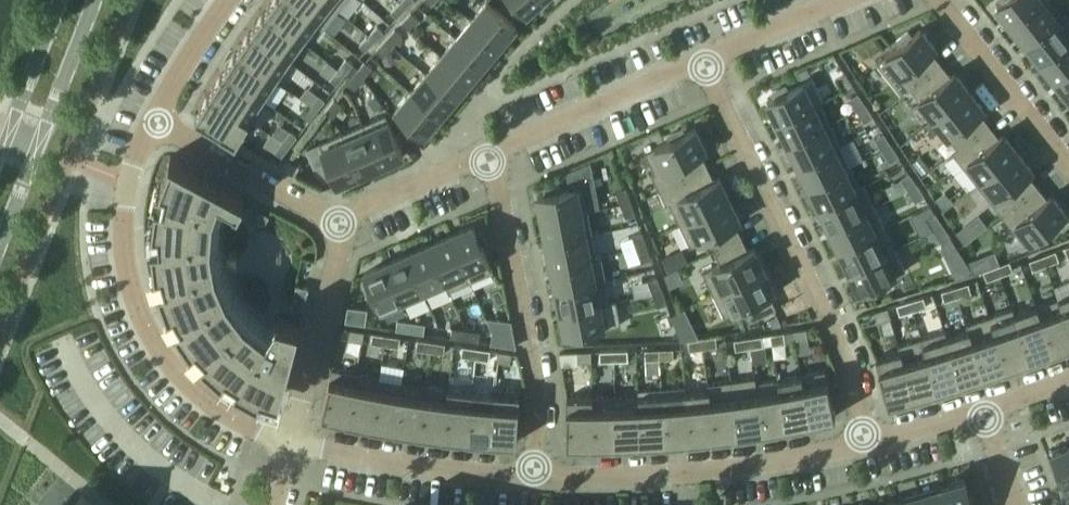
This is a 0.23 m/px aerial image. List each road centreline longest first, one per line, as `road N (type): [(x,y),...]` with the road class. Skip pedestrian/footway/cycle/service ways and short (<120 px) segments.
road 1 (residential): [(701,62),(844,353),(865,440)]
road 2 (residential): [(155,121),(129,182),(132,302),(193,393),(250,431),(289,440)]
road 3 (residential): [(537,471),(660,472),(865,440)]
road 4 (residential): [(488,157),(539,393),(537,471)]
road 5 (residential): [(289,440),(434,467),(537,471)]
road 6 (residential): [(701,62),(488,157)]
road 7 (residential): [(341,221),(289,440)]
road 8 (residential): [(341,221),(155,121)]
road 9 (residential): [(940,0),(1068,165)]
road 10 (residential): [(488,157),(341,221)]
road 11 (tertiary): [(37,146),(94,0)]
road 12 (residential): [(701,62),(843,0)]
road 13 (tertiary): [(62,0),(9,136)]
road 14 (residential): [(229,0),(155,121)]
road 15 (residential): [(865,440),(983,417)]

